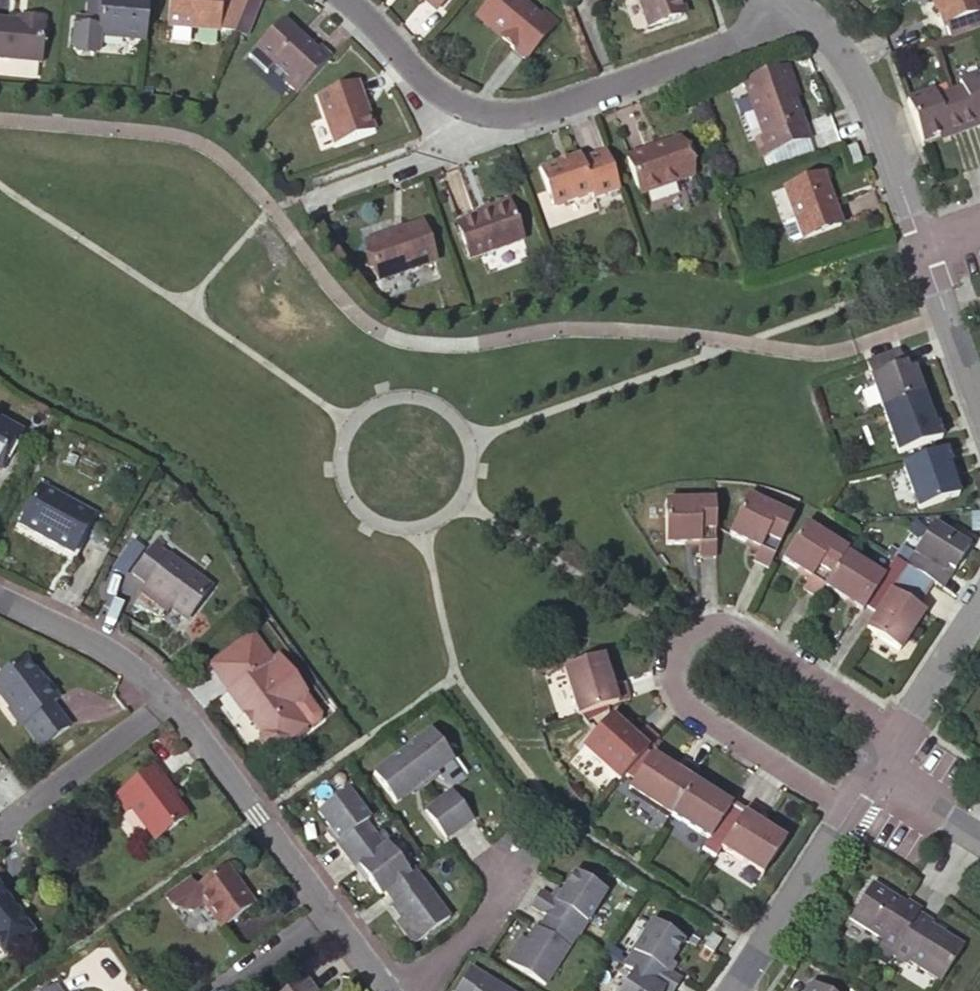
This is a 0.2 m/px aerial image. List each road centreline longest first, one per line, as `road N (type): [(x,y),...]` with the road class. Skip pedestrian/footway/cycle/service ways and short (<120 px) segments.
road 1 (residential): [(384,990),(165,696),(104,649),(0,598)]
road 2 (residential): [(893,727),(728,628),(693,627),(677,642),(670,688),(686,704),(844,810)]
road 3 (residential): [(782,0),(737,32),(523,115),(479,114),(439,97),(346,0)]
road 4 (residential): [(787,0),(822,28),(910,255)]
road 5 (residential): [(844,810),(733,990)]
road 6 (residential): [(910,255),(979,436)]
road 7 (residential): [(979,576),(893,727)]
road 8 (residential): [(979,844),(867,772)]

